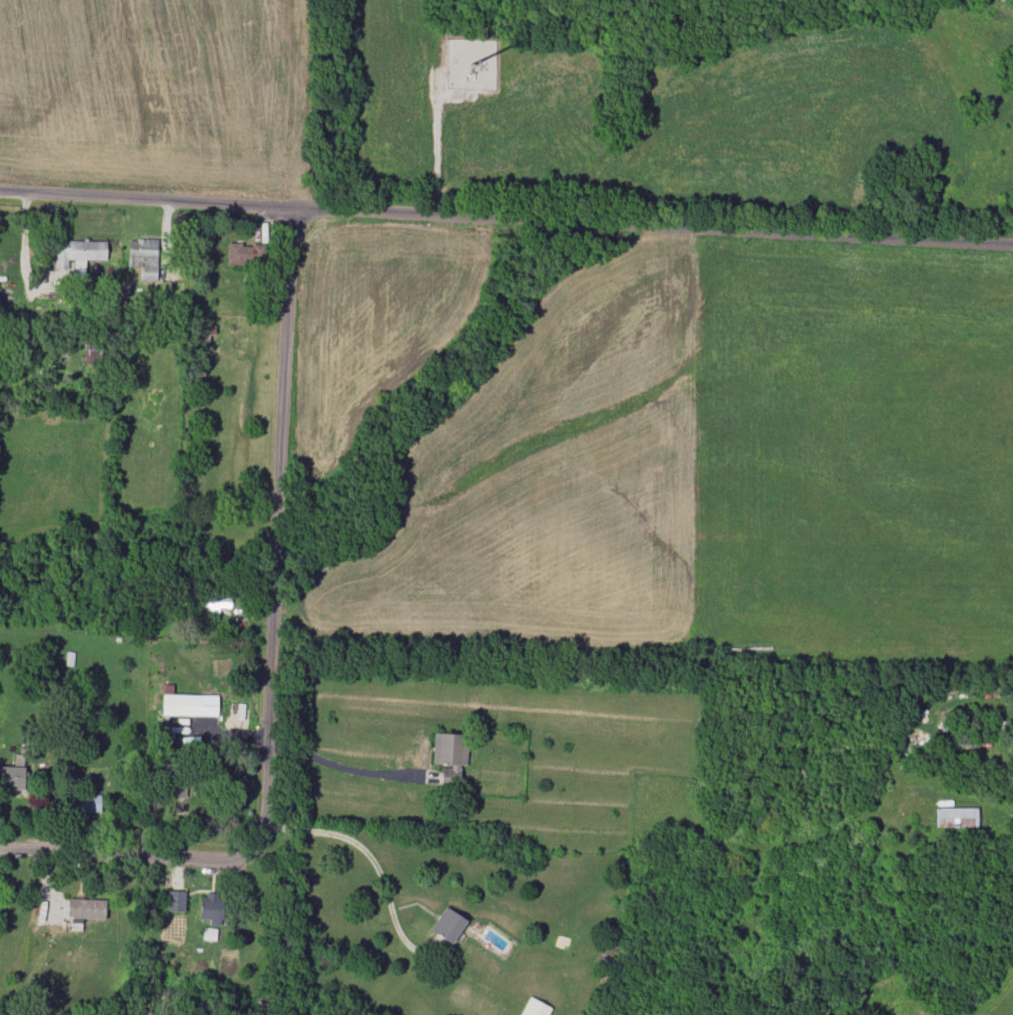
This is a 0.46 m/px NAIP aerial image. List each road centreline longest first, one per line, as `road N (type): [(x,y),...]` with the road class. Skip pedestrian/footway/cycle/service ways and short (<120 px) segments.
road 1 (residential): [(0,189),(1012,242)]
road 2 (residential): [(289,204),(268,826),(242,853),(223,856),(0,845)]

